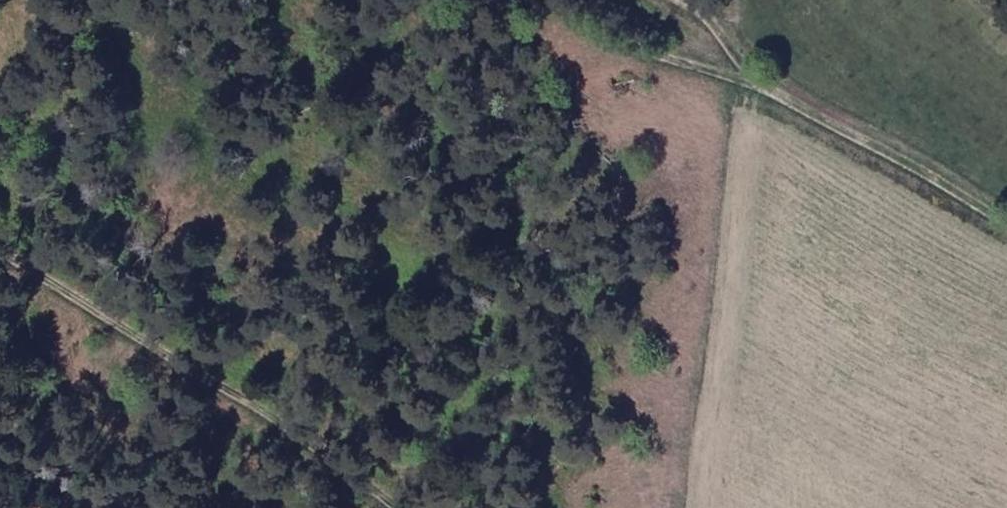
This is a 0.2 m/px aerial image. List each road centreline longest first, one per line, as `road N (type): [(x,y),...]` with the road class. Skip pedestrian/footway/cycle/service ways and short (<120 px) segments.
road 1 (track): [(407,507),(67,294),(0,240)]
road 2 (track): [(632,44),(725,69),(909,156),(1006,212)]

